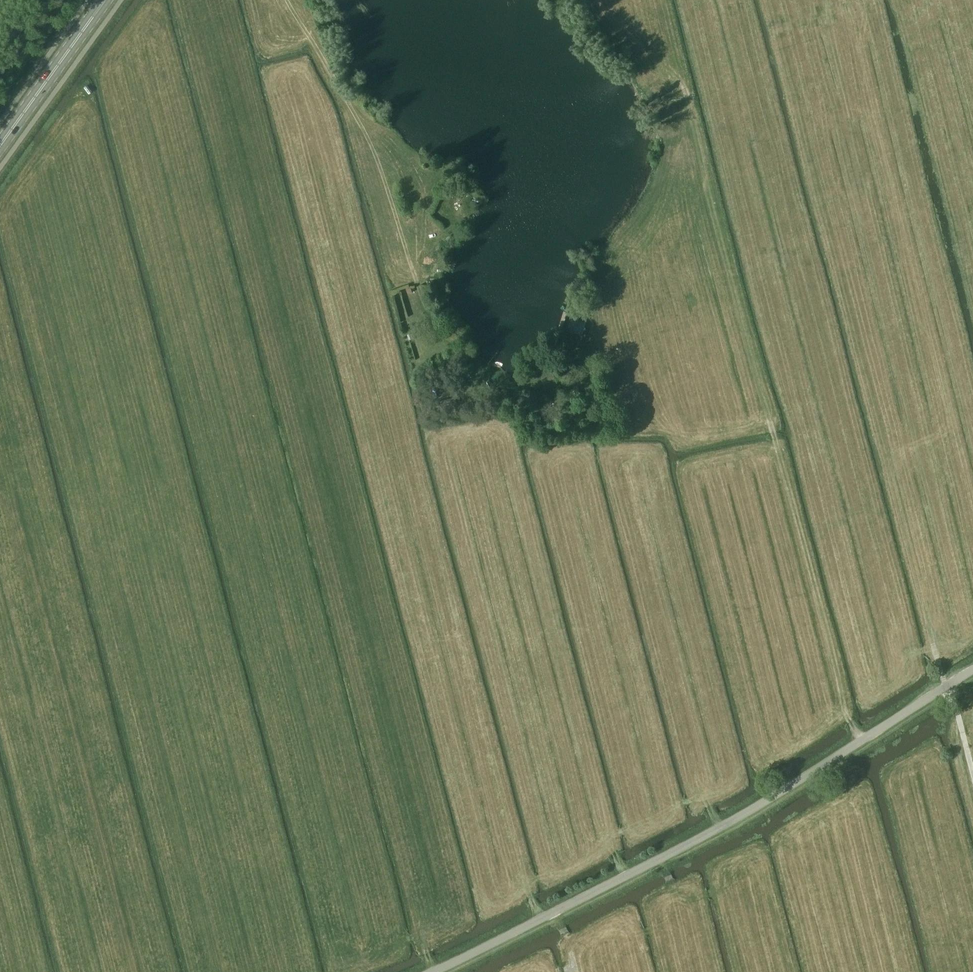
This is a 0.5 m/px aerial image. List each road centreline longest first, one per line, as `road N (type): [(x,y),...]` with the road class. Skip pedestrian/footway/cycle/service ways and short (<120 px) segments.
road 1 (unclassified): [(972,669),(741,816),(427,971)]
road 2 (track): [(419,290),(371,147),(287,0)]
road 3 (primary): [(0,145),(105,0)]

